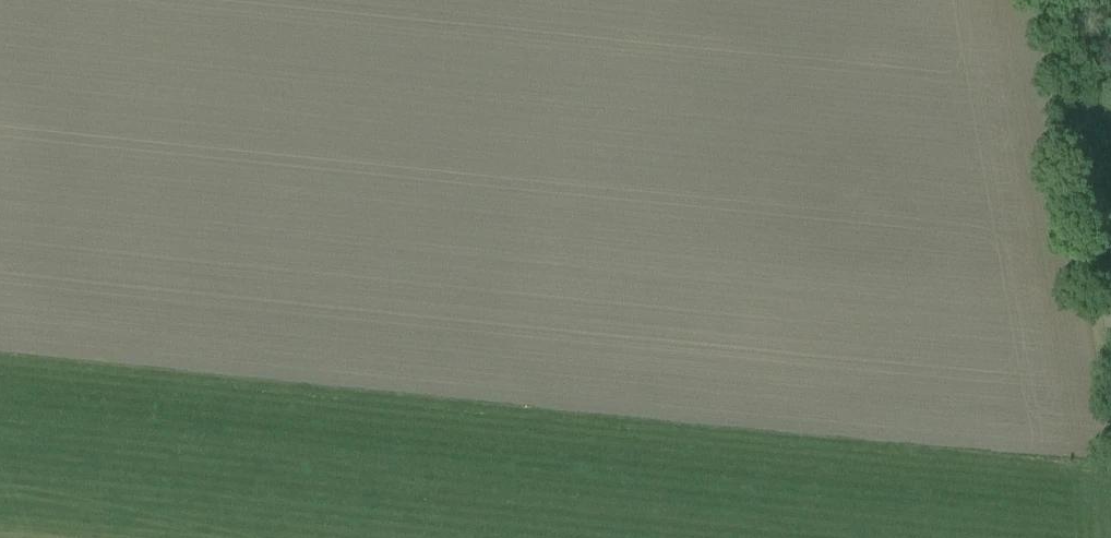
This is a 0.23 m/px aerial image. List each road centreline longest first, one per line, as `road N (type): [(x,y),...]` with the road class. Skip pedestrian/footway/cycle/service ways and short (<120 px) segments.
road 1 (unclassified): [(1110,323),(1055,0)]

